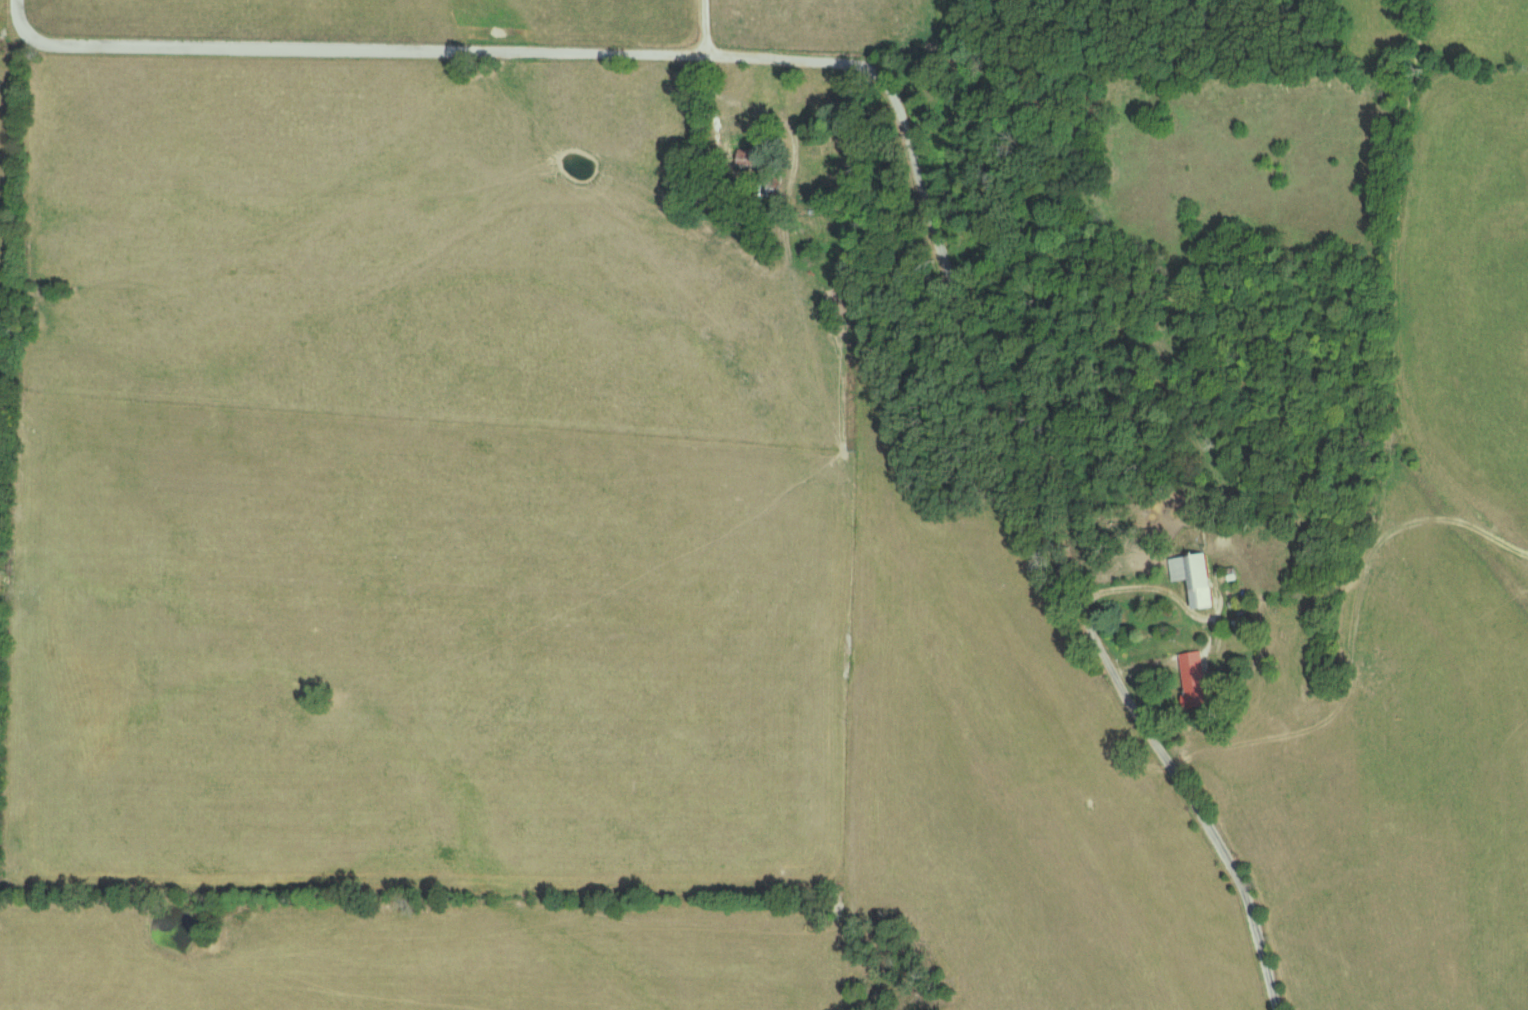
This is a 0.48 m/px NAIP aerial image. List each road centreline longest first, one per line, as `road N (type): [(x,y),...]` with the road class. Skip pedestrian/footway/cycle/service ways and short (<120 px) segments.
road 1 (residential): [(1278,1009),(1245,888),(1094,636),(848,63),(704,51),(55,40),(32,34),(16,0)]

